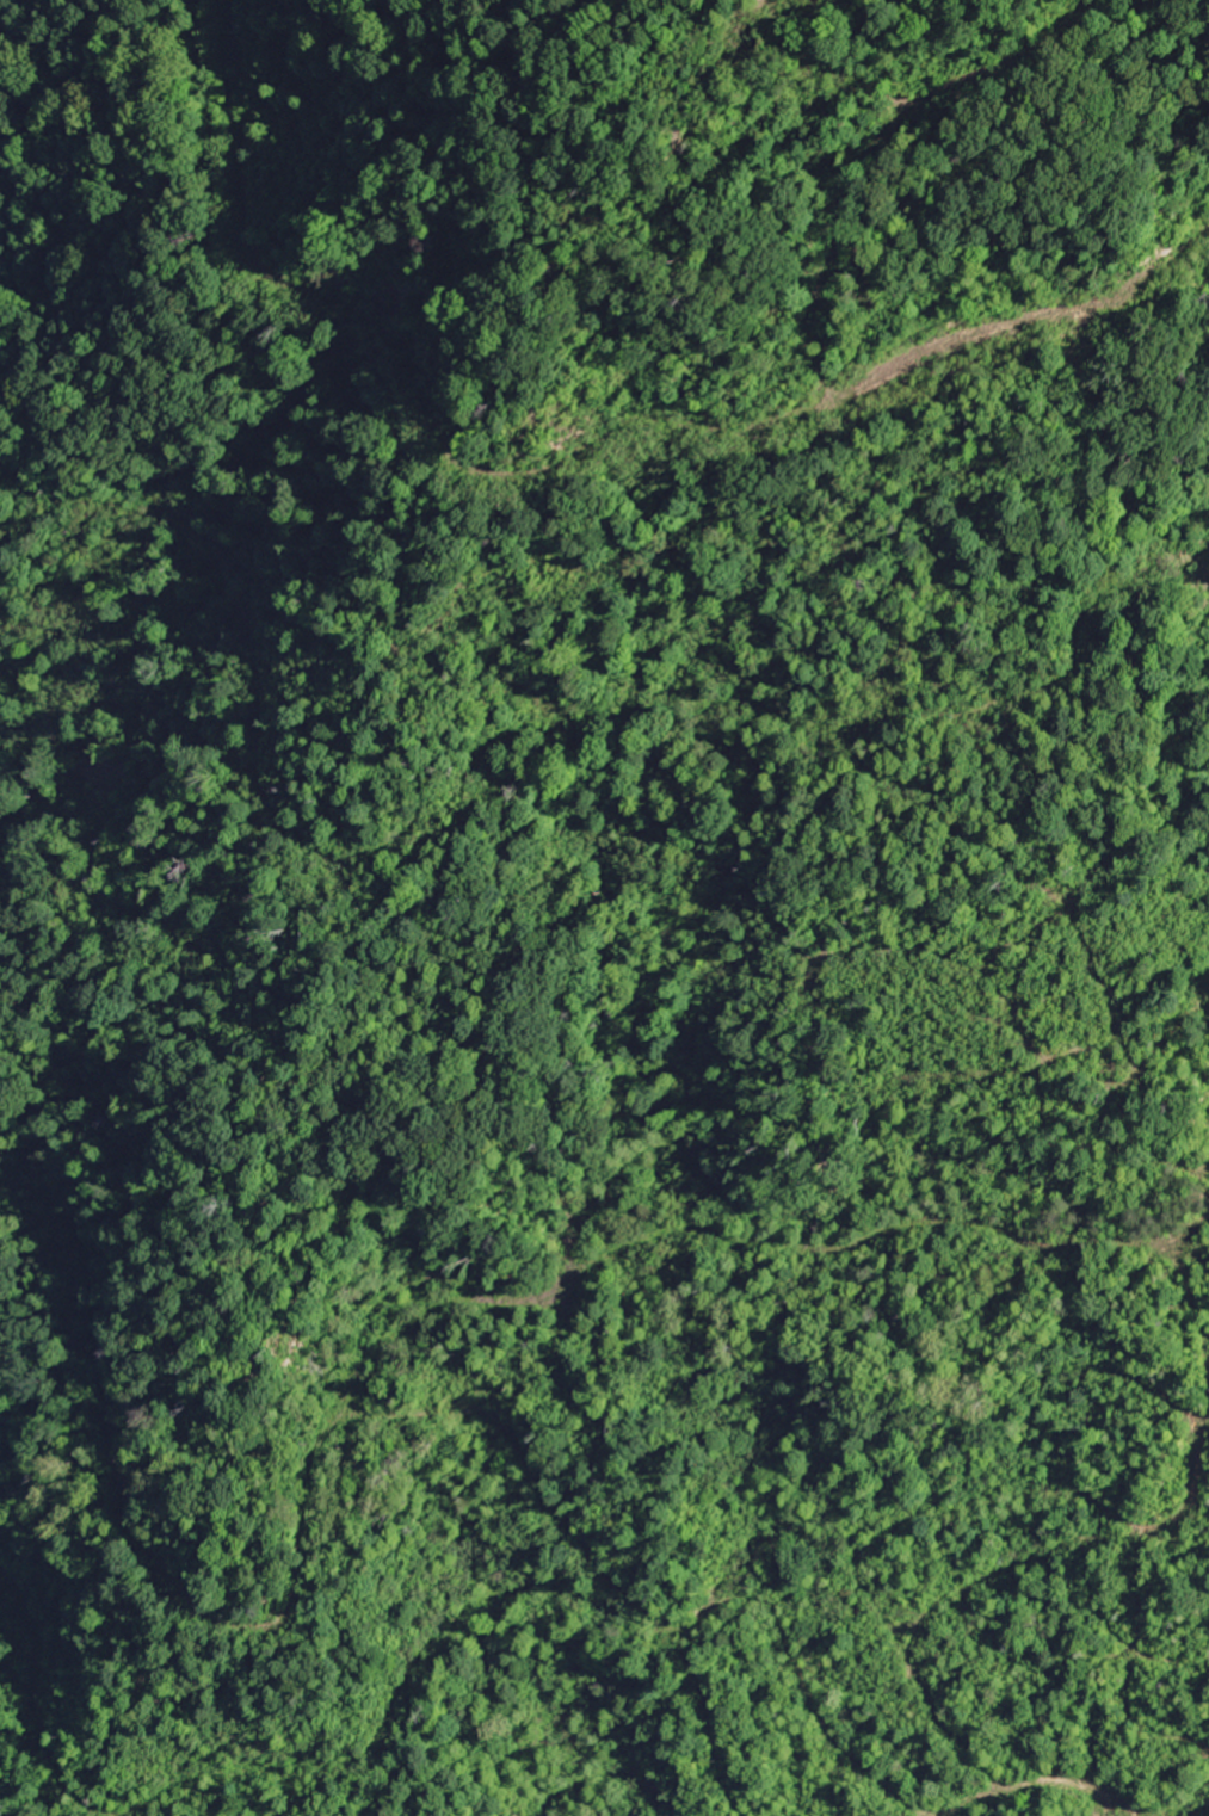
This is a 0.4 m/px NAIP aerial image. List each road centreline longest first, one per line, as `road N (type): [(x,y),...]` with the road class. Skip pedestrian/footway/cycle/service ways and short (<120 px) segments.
road 1 (residential): [(27,1815),(44,1704),(124,1563),(286,1513)]

